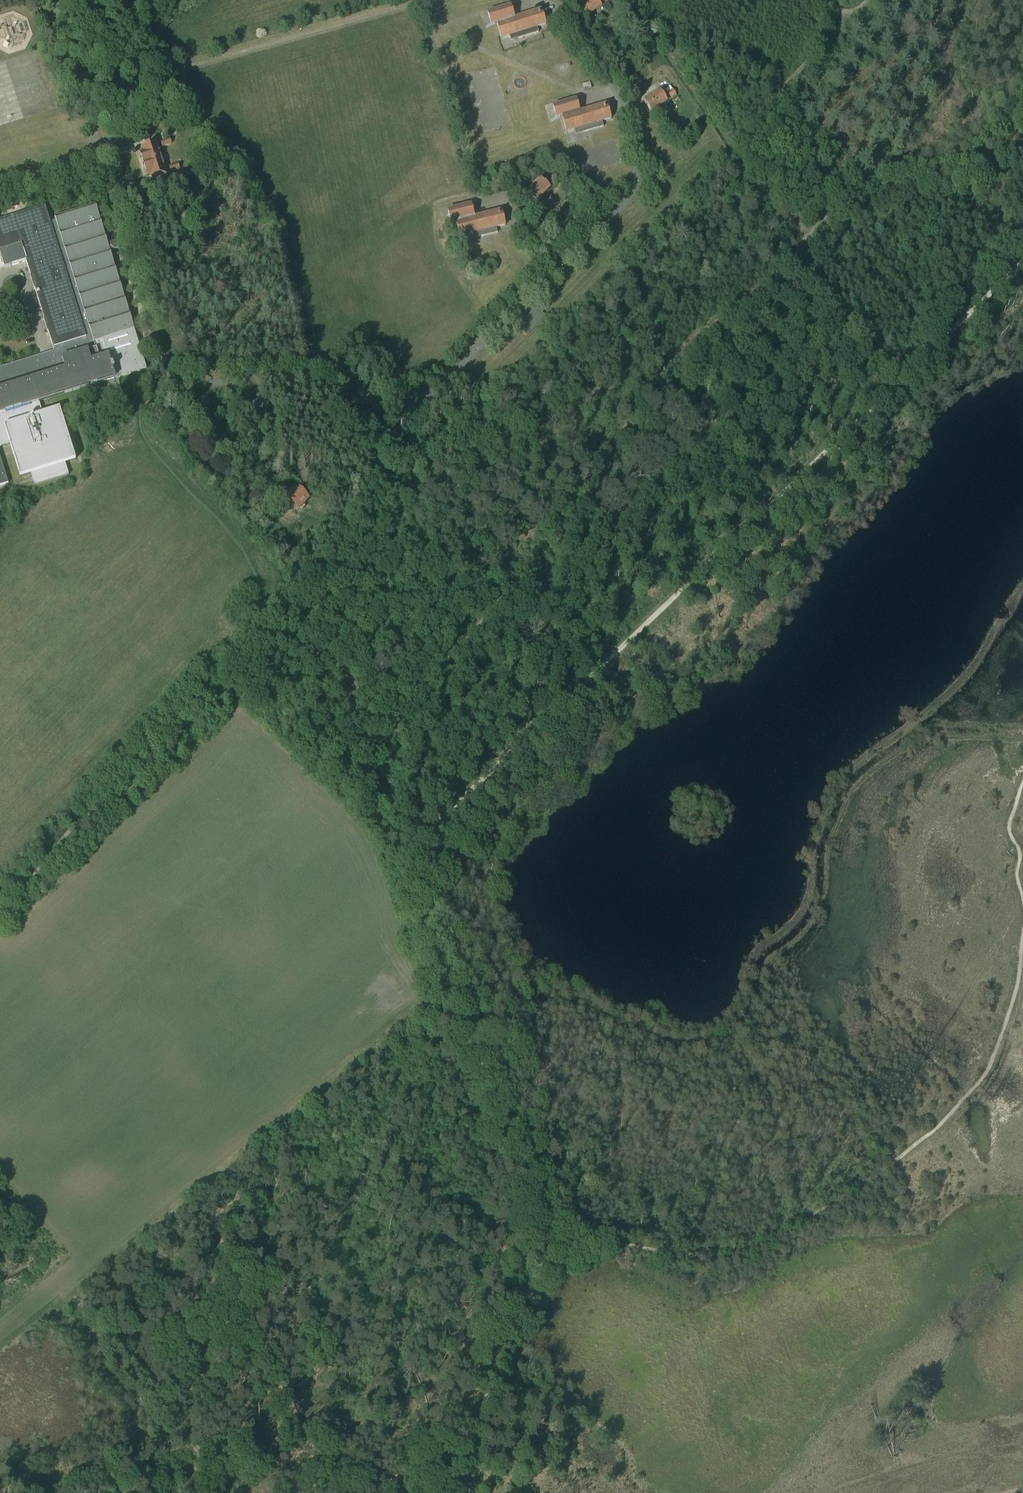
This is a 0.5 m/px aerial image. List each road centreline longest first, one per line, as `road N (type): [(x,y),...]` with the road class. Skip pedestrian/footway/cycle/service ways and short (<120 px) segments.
road 1 (track): [(435,1492),(478,1424),(541,1250),(516,1135),(431,953),(425,869),(435,830),(1022,261)]
road 2 (track): [(0,1348),(424,1008),(451,1009)]
road 3 (unclassified): [(405,403),(453,373),(626,201),(643,164),(630,109),(555,0)]
road 4 (residential): [(171,386),(53,0)]
road 5 (track): [(847,19),(739,134),(754,193),(807,238)]
road 6 (unclassified): [(405,403),(292,383),(171,386)]
road 7 (track): [(739,134),(647,0)]
road 8 (track): [(902,379),(791,264)]

